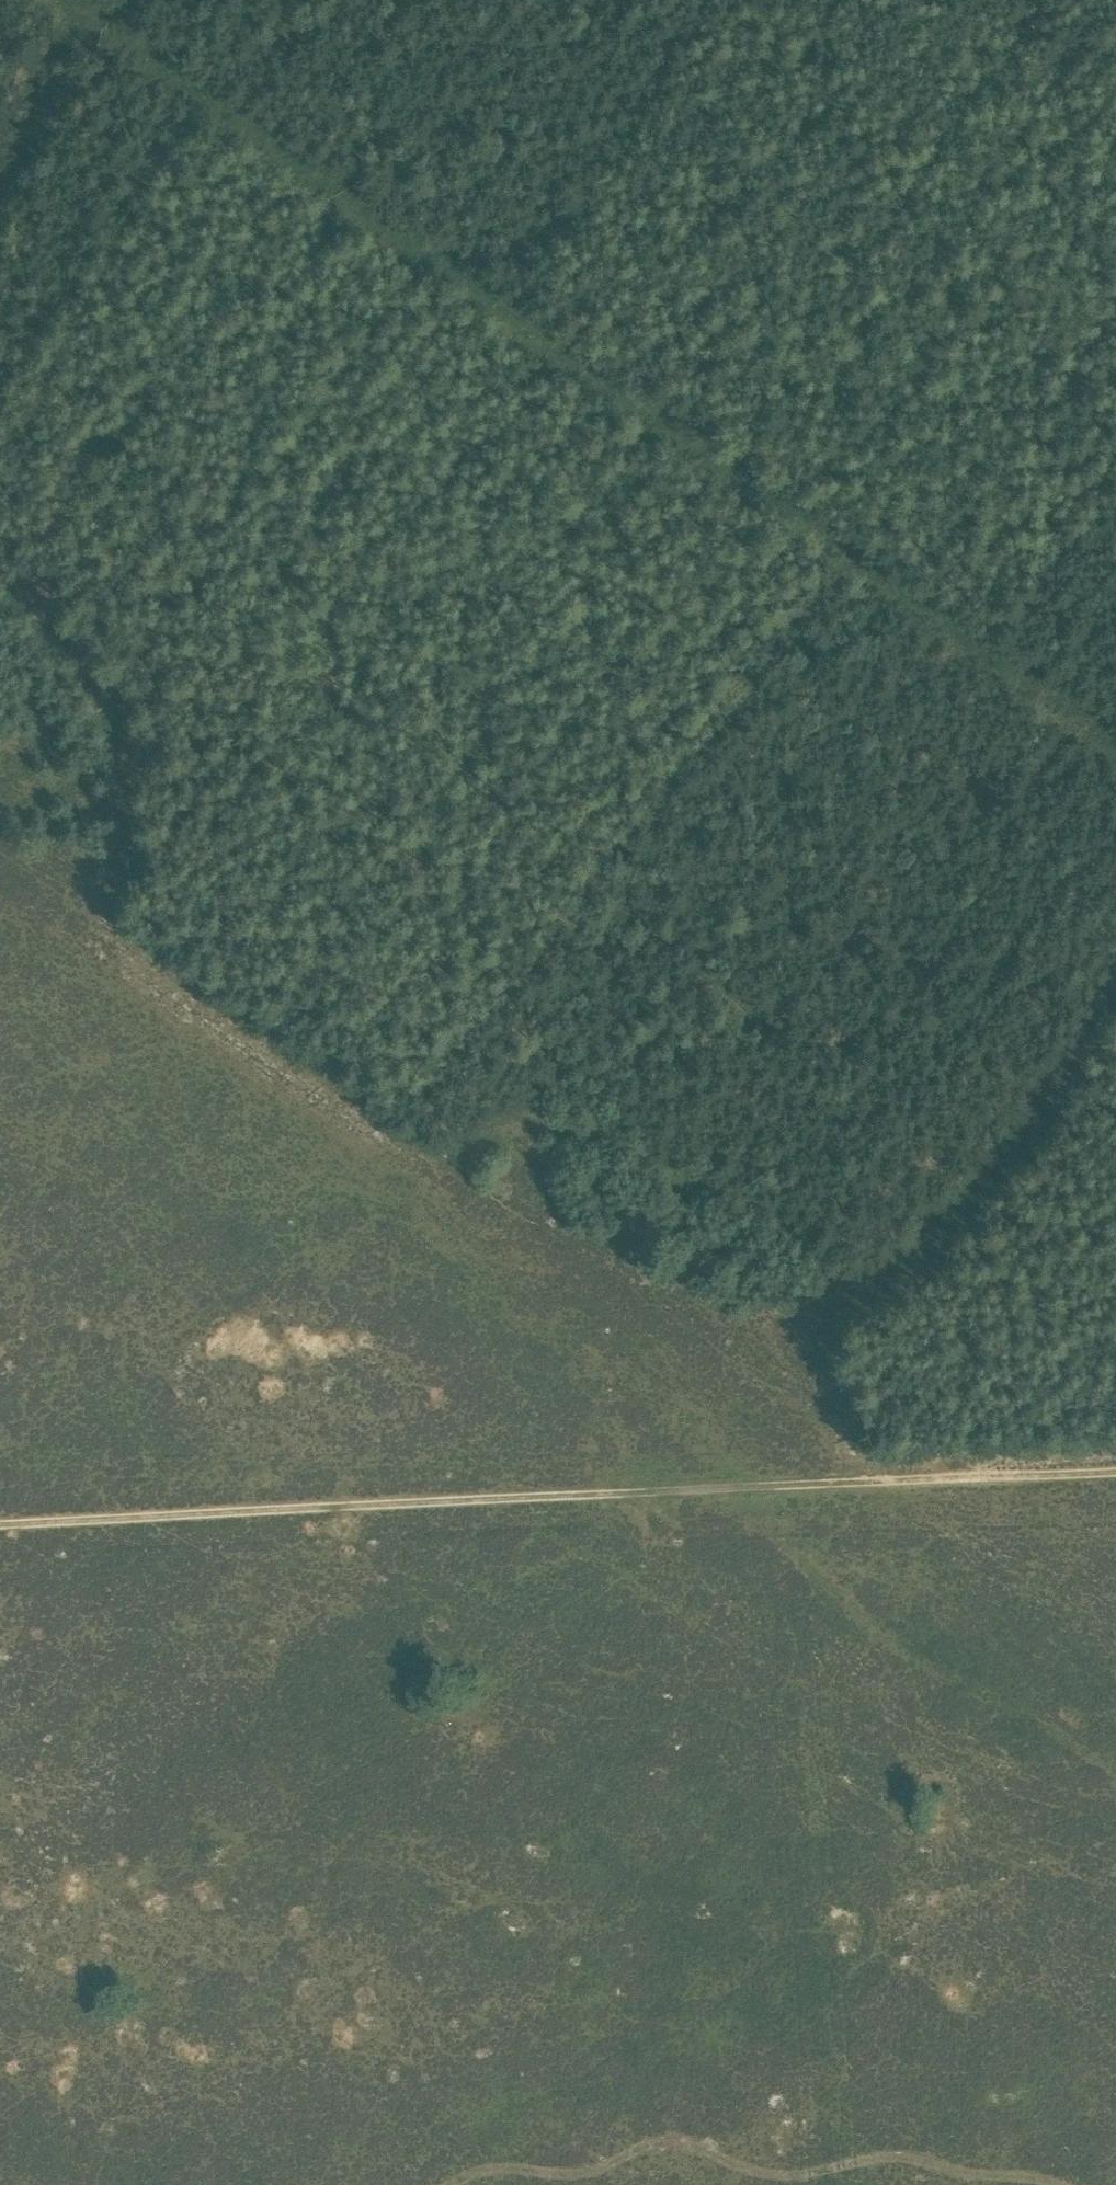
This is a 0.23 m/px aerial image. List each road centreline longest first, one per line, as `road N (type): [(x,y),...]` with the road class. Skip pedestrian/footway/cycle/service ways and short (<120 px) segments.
road 1 (track): [(1115,1469),(0,1525)]
road 2 (track): [(448,2184),(505,2168),(598,2169),(670,2141),(773,2175),(902,2156),(1056,2184)]

